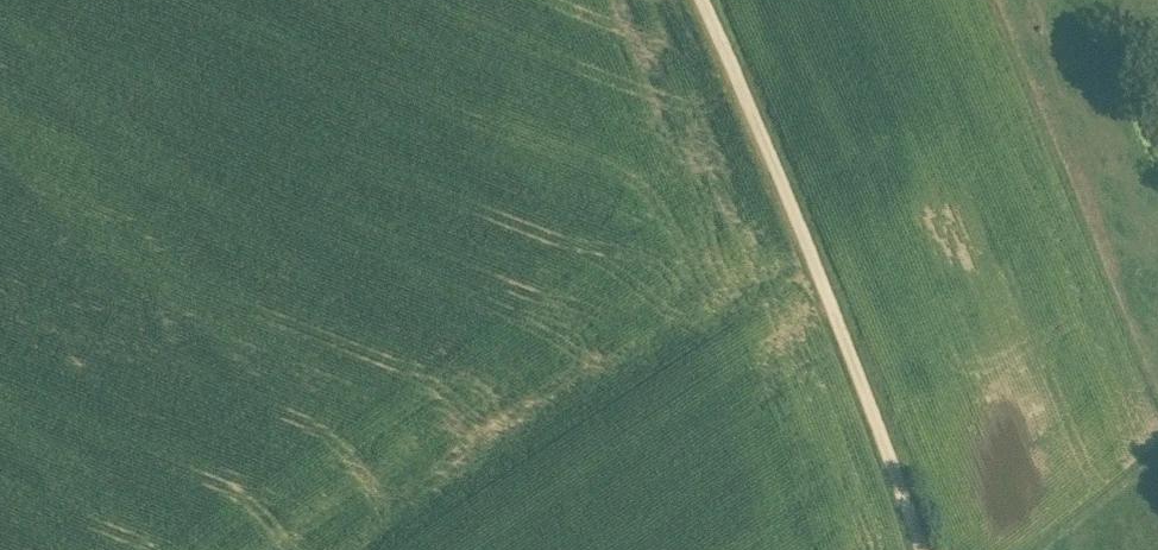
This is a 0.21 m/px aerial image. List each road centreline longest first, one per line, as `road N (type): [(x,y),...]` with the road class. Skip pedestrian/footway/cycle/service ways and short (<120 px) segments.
road 1 (track): [(710,0),(933,549)]

